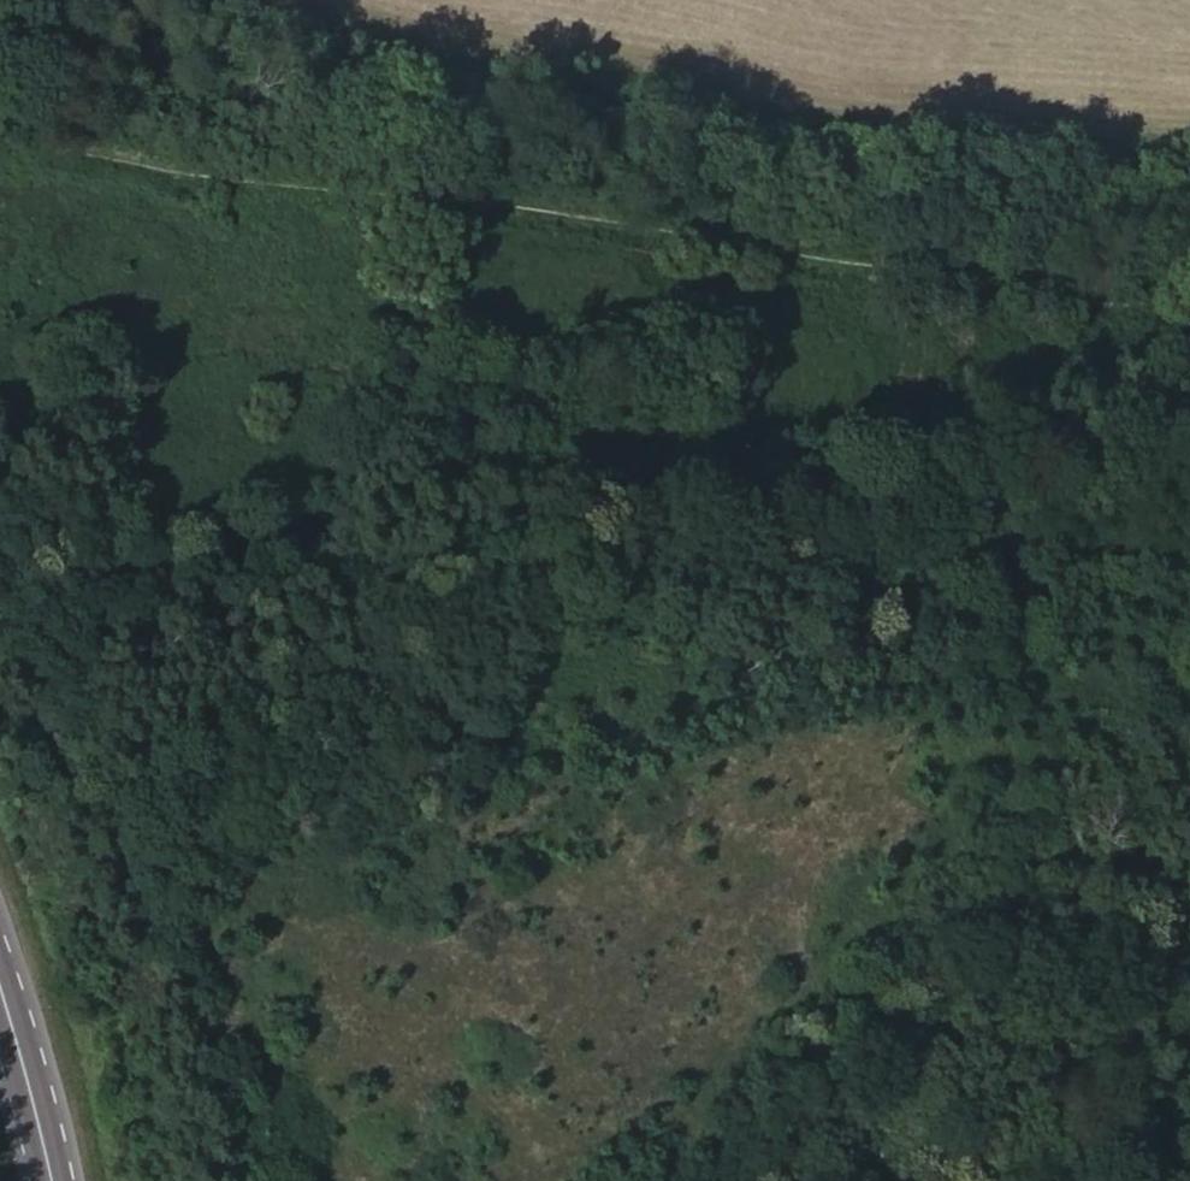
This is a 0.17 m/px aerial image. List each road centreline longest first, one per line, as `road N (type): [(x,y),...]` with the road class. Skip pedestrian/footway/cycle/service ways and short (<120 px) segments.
road 1 (track): [(1189,305),(0,136)]
road 2 (secondary): [(0,985),(53,1180)]

